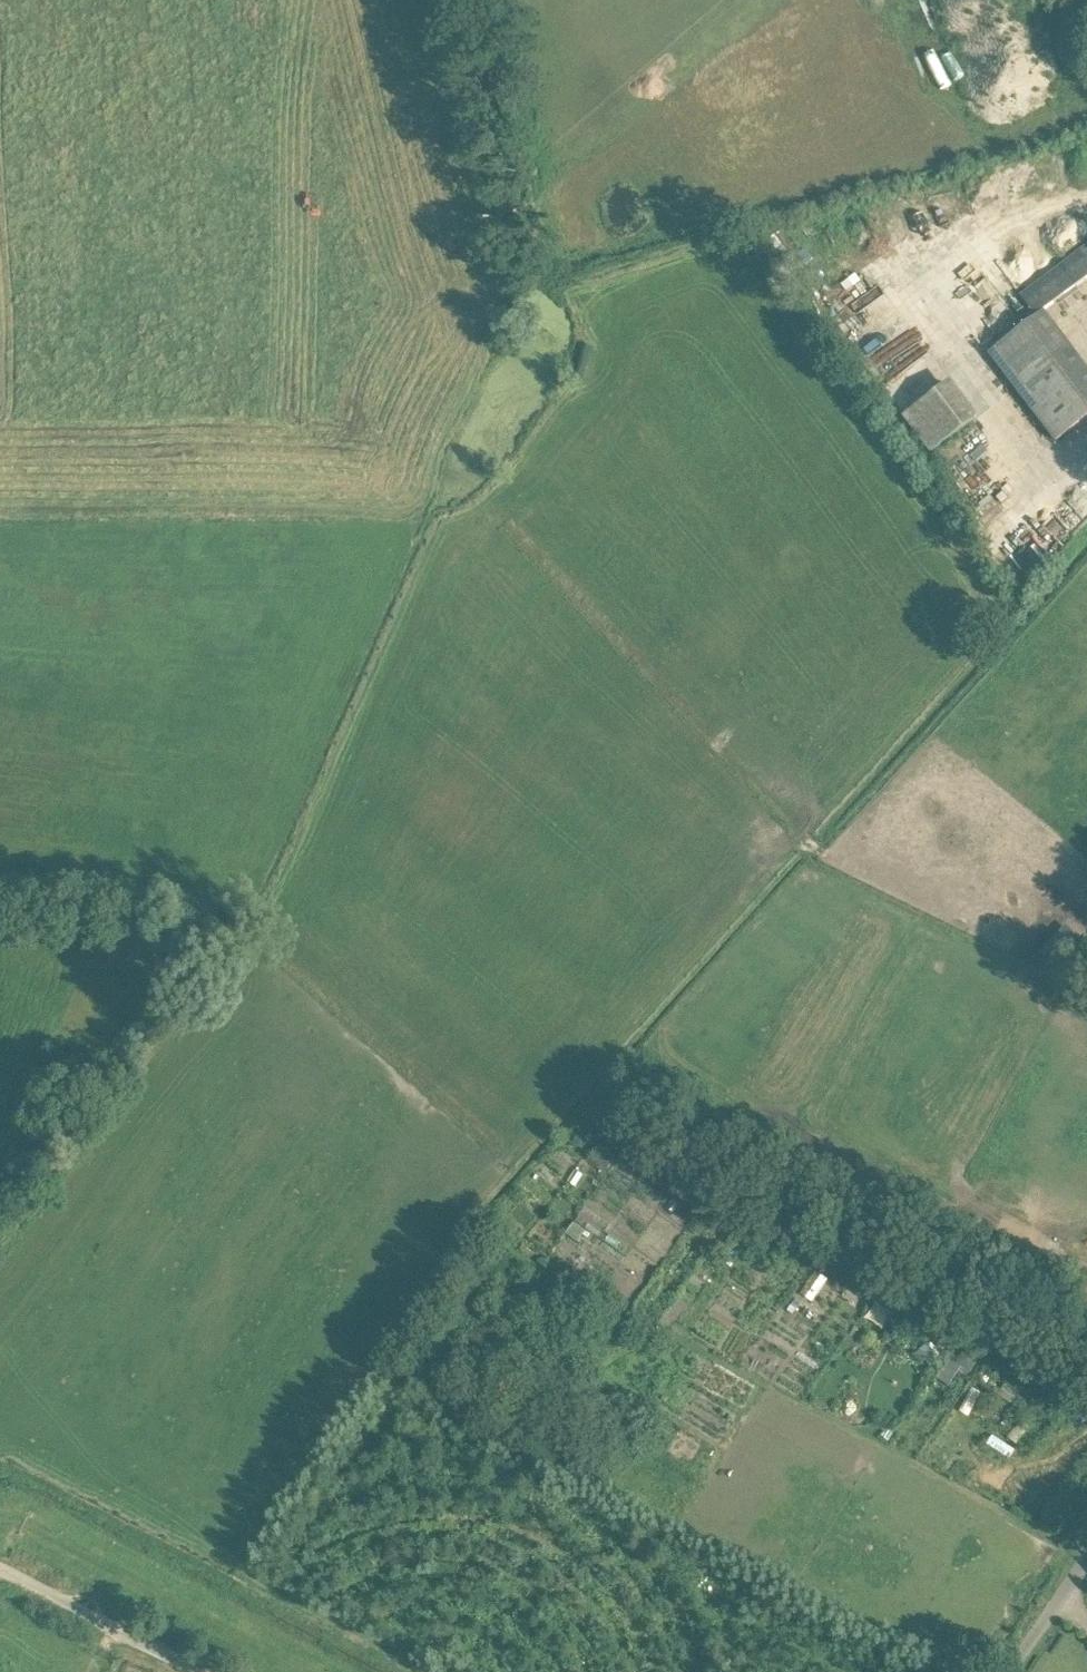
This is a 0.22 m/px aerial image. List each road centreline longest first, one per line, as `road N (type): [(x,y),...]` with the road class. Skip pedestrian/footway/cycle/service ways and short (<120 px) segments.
road 1 (unclassified): [(197,1671),(0,1568)]
road 2 (unclassified): [(1005,1671),(1086,1551)]

